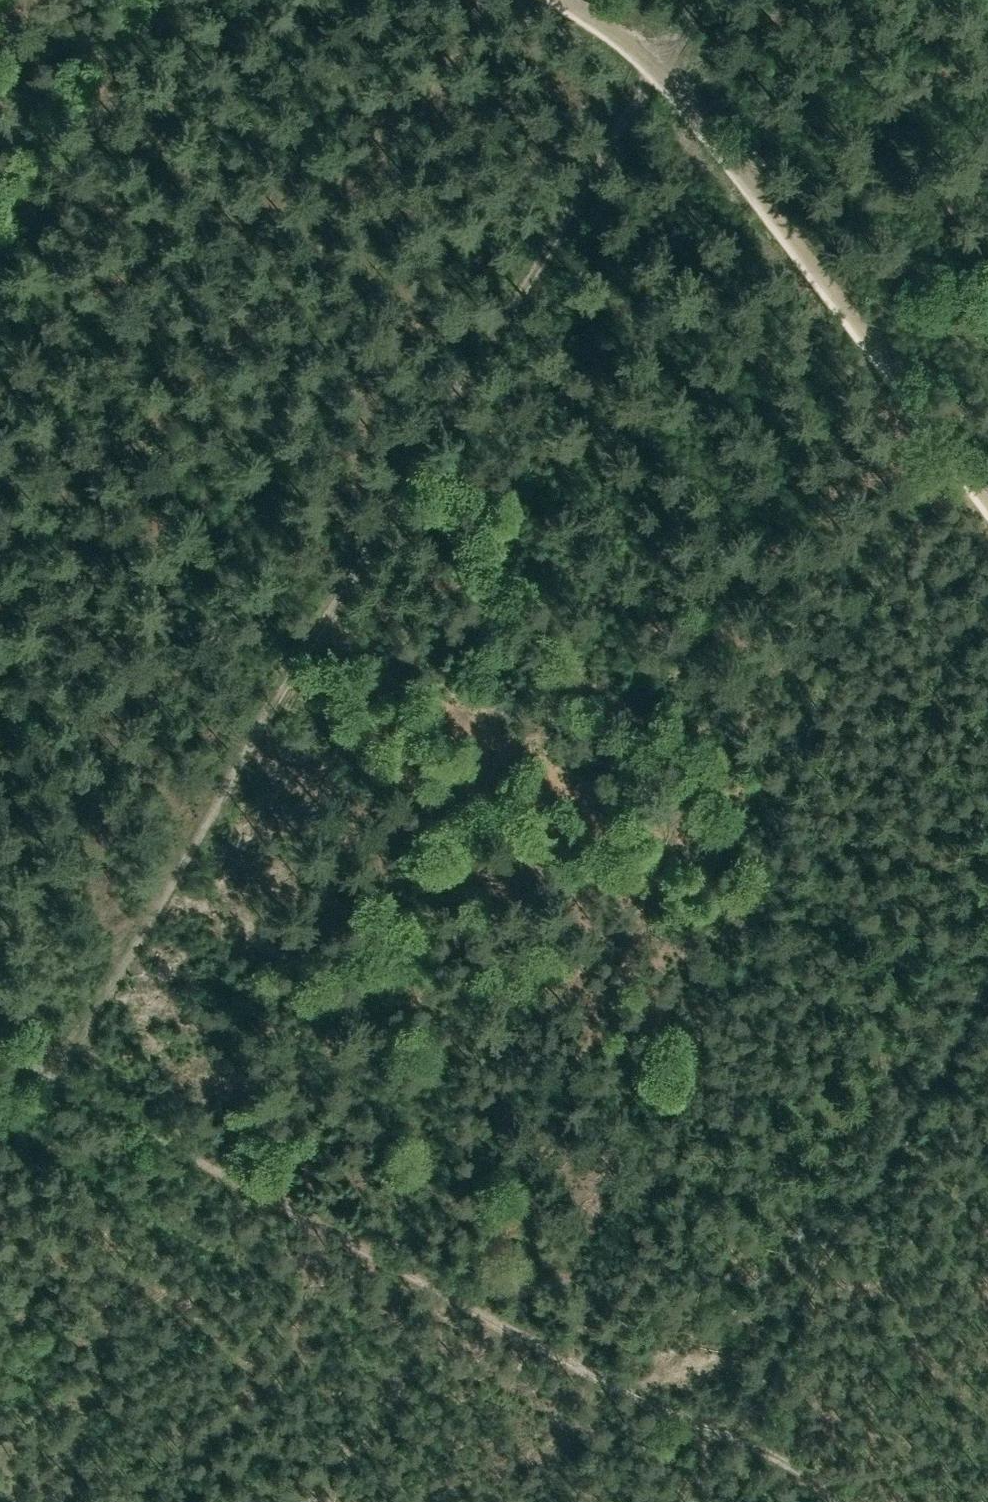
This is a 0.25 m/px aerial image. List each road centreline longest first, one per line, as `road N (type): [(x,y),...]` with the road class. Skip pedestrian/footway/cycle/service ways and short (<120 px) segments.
road 1 (track): [(660,64),(56,1077)]
road 2 (track): [(846,1501),(733,1436),(575,1365),(0,1046)]
road 3 (track): [(987,504),(666,69),(575,0)]

